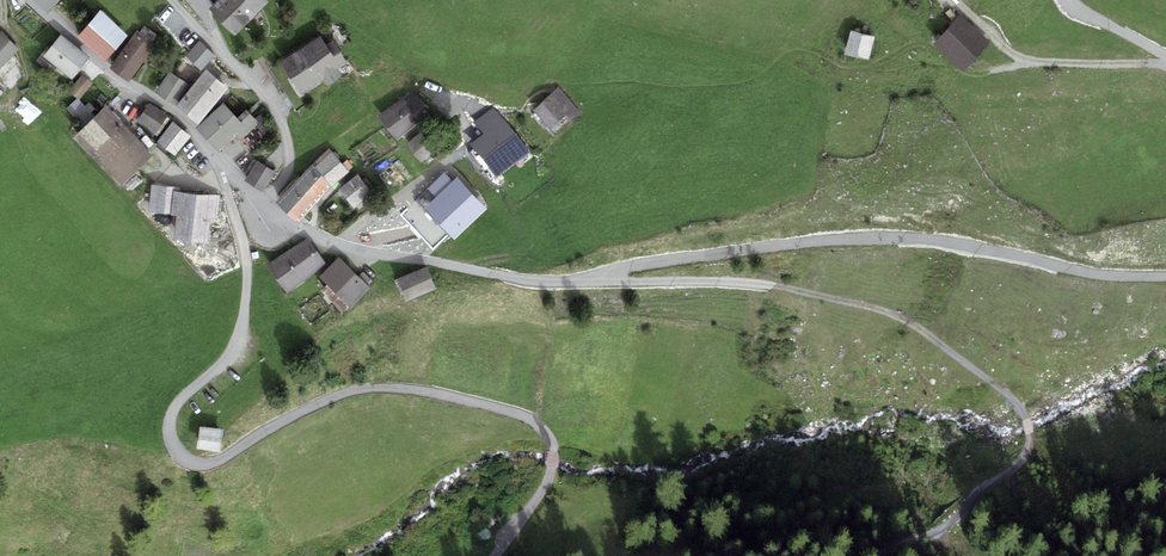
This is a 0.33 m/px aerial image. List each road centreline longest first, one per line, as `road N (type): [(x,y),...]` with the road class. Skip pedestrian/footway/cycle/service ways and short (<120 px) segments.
road 1 (track): [(876,555),(944,529),(1024,455),(1030,434),(1005,392),(902,319),(740,278),(591,282)]
road 2 (residential): [(264,202),(293,224),(351,249),(540,282),(591,282)]
road 3 (unclassified): [(27,0),(116,78),(177,112),(223,172)]
road 4 (residential): [(264,202),(290,168),(283,118),(172,0)]
road 5 (track): [(1026,67),(1165,64)]

